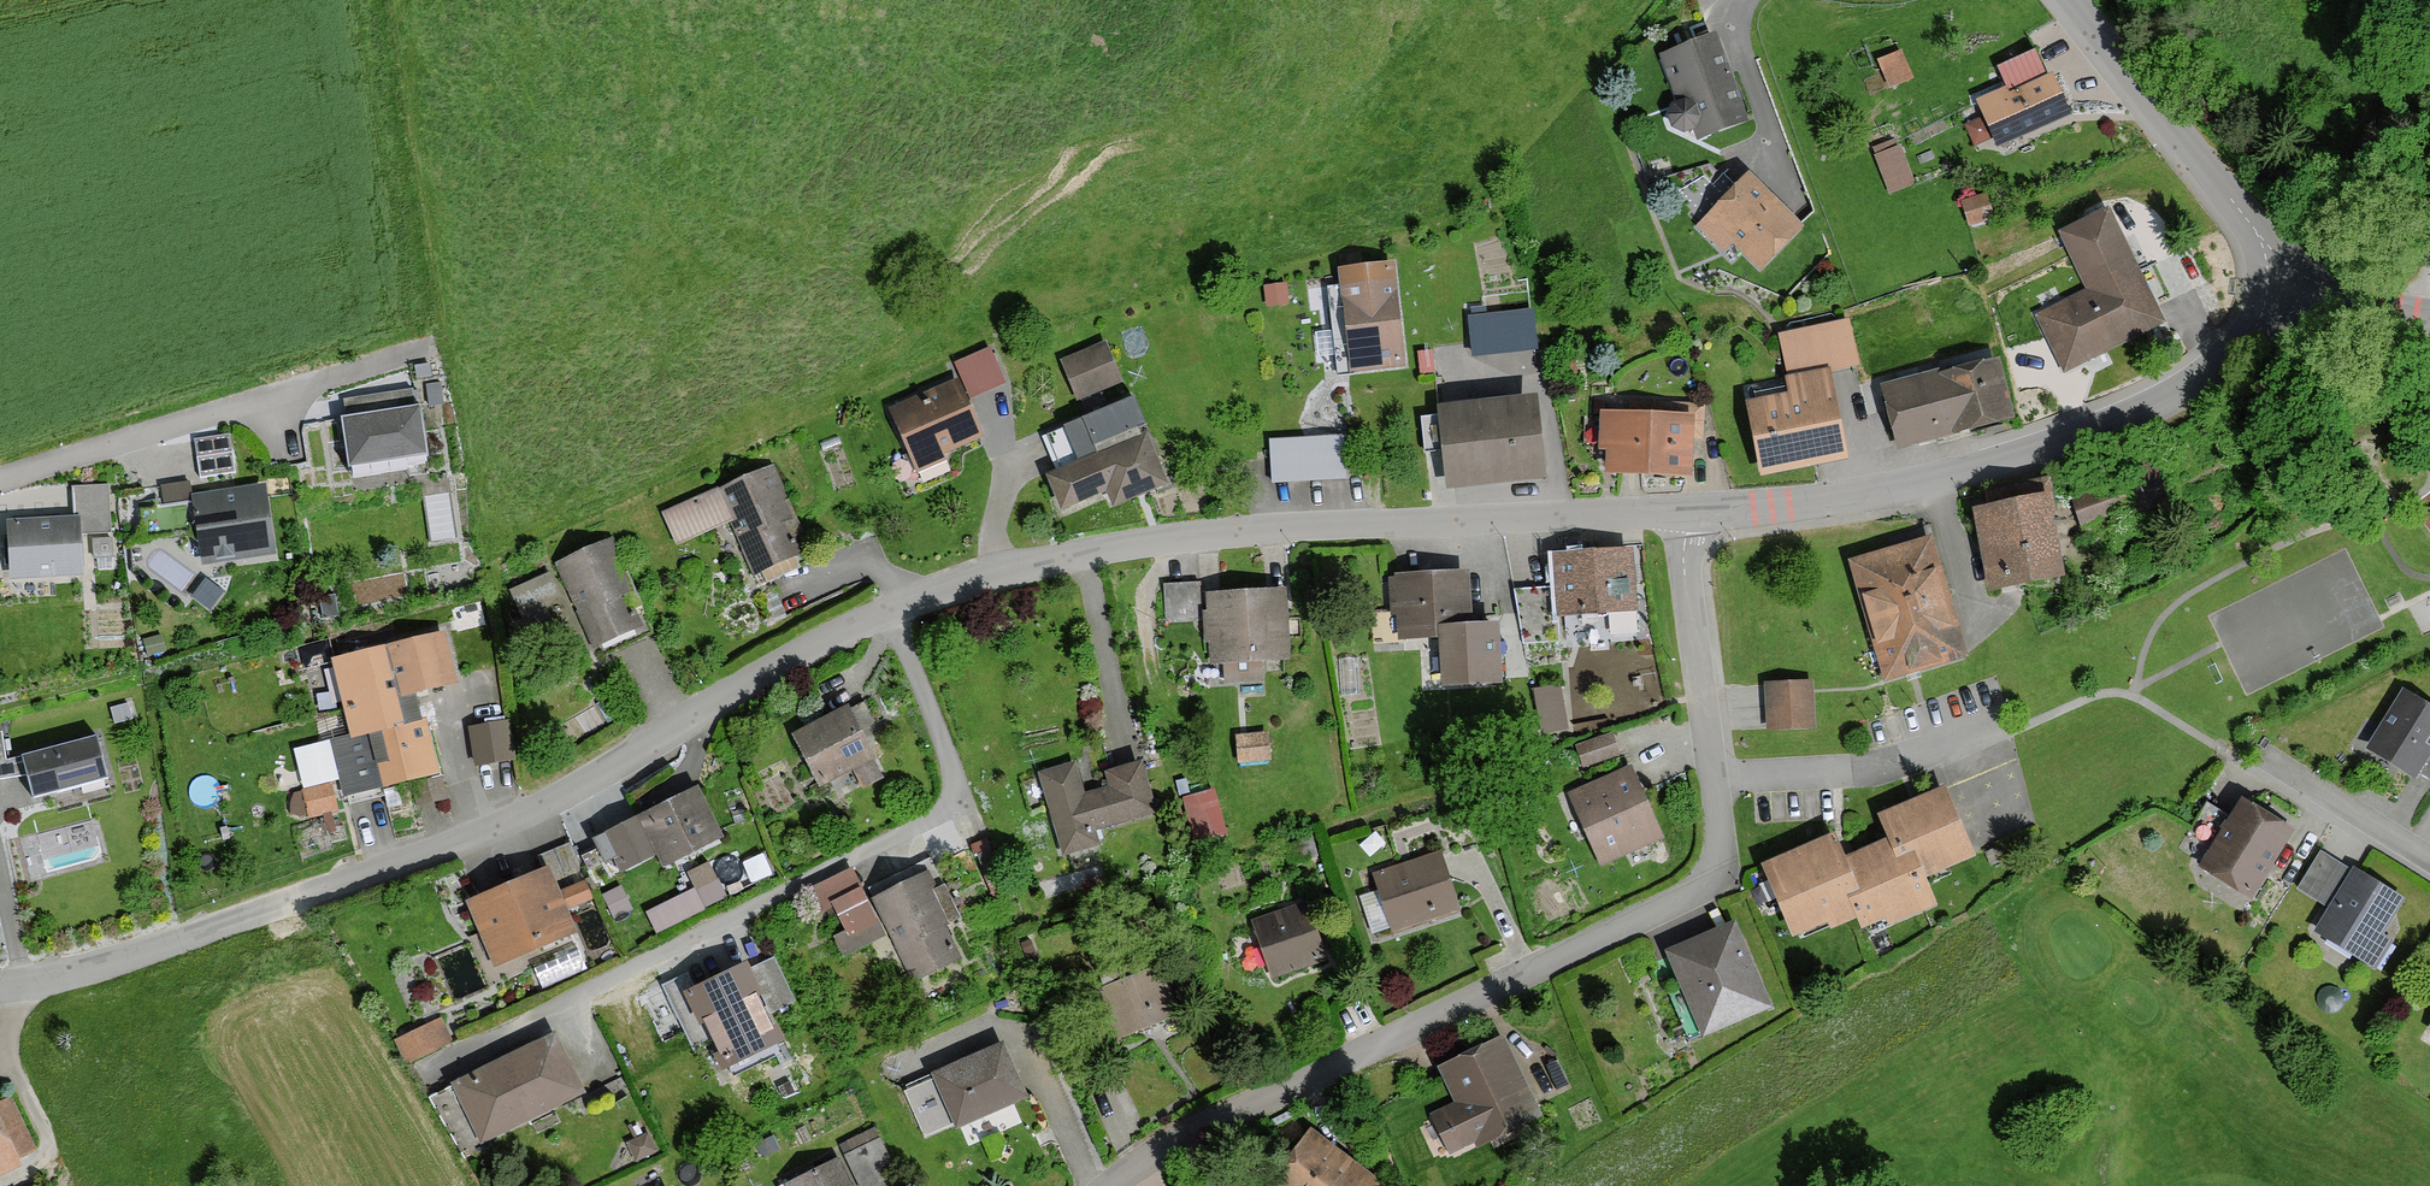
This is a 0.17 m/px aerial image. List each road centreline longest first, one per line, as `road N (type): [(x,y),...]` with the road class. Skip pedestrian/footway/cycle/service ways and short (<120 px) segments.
road 1 (residential): [(0,982),(187,937),(462,841),(545,804),(889,609)]
road 2 (residential): [(889,609),(1002,571),(1179,537),(1688,511)]
road 3 (residential): [(889,609),(947,751),(955,789),(949,806),(421,1073)]
road 4 (residential): [(1711,780),(1719,866),(1693,894),(1237,1108),(1105,1185)]
road 5 (residential): [(1688,511),(1895,488),(2070,439),(2187,388),(2248,341),(2294,290)]
road 6 (residential): [(432,348),(0,475)]
road 7 (residential): [(2069,0),(2294,290)]
road 8 (residential): [(1711,780),(1886,766),(2011,735)]
road 9 (residential): [(1688,511),(1685,570),(1711,780)]
road 10 (residential): [(2429,858),(2270,759)]
road 11 (residential): [(2294,290),(2429,321)]

